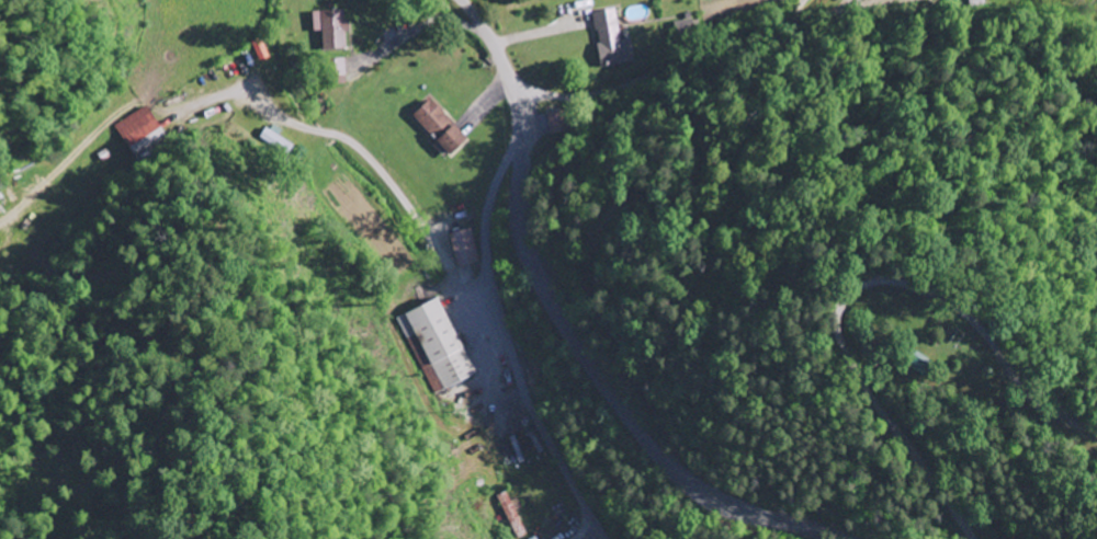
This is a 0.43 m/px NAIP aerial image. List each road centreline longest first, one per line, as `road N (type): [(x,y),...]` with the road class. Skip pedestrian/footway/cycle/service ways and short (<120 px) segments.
road 1 (residential): [(463,0),(494,41),(518,96),(528,222),(543,274),(618,400),(706,488),(849,538)]
road 2 (residential): [(524,130),(487,211),(491,283),(525,395),(605,538)]
road 3 (residential): [(804,0),(780,21),(615,92),(577,98),(533,89),(518,96)]

